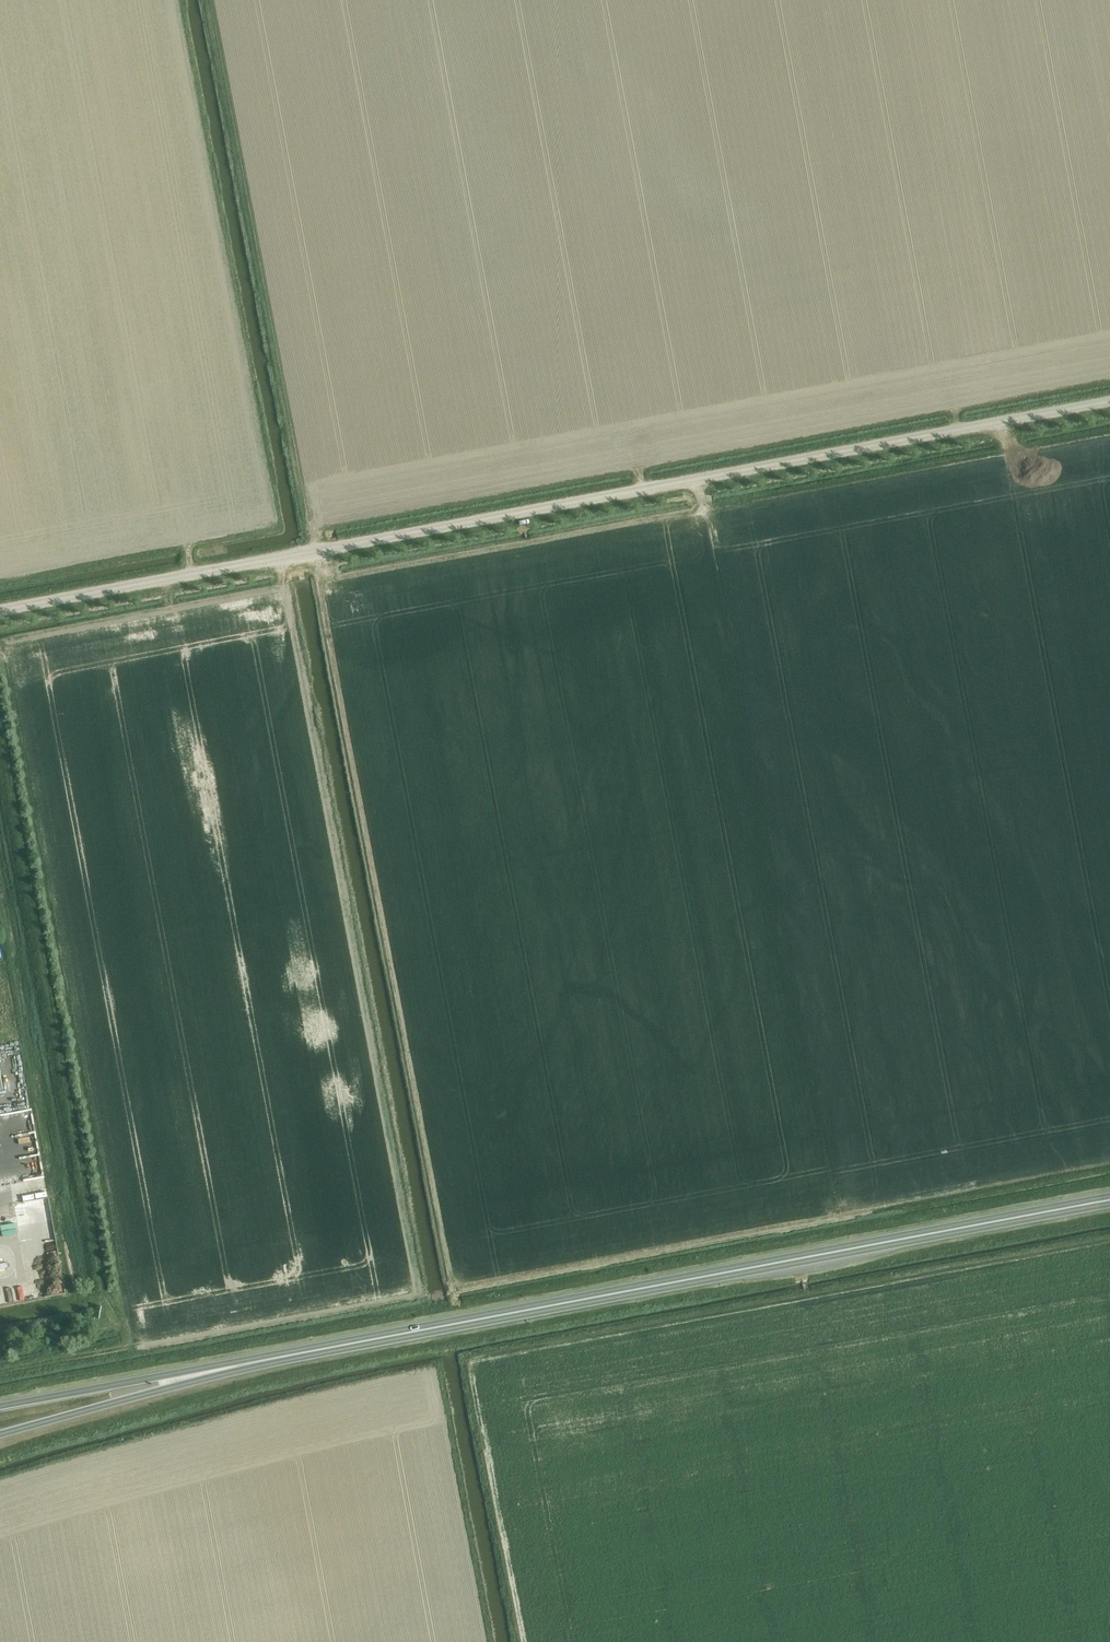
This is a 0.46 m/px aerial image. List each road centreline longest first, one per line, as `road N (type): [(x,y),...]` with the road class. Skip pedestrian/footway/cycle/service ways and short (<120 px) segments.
road 1 (unclassified): [(1109,401),(0,609)]
road 2 (trunk): [(285,1357),(1109,1201)]
road 3 (trunk): [(0,1435),(285,1357)]
road 4 (trunk): [(285,1357),(0,1406)]

